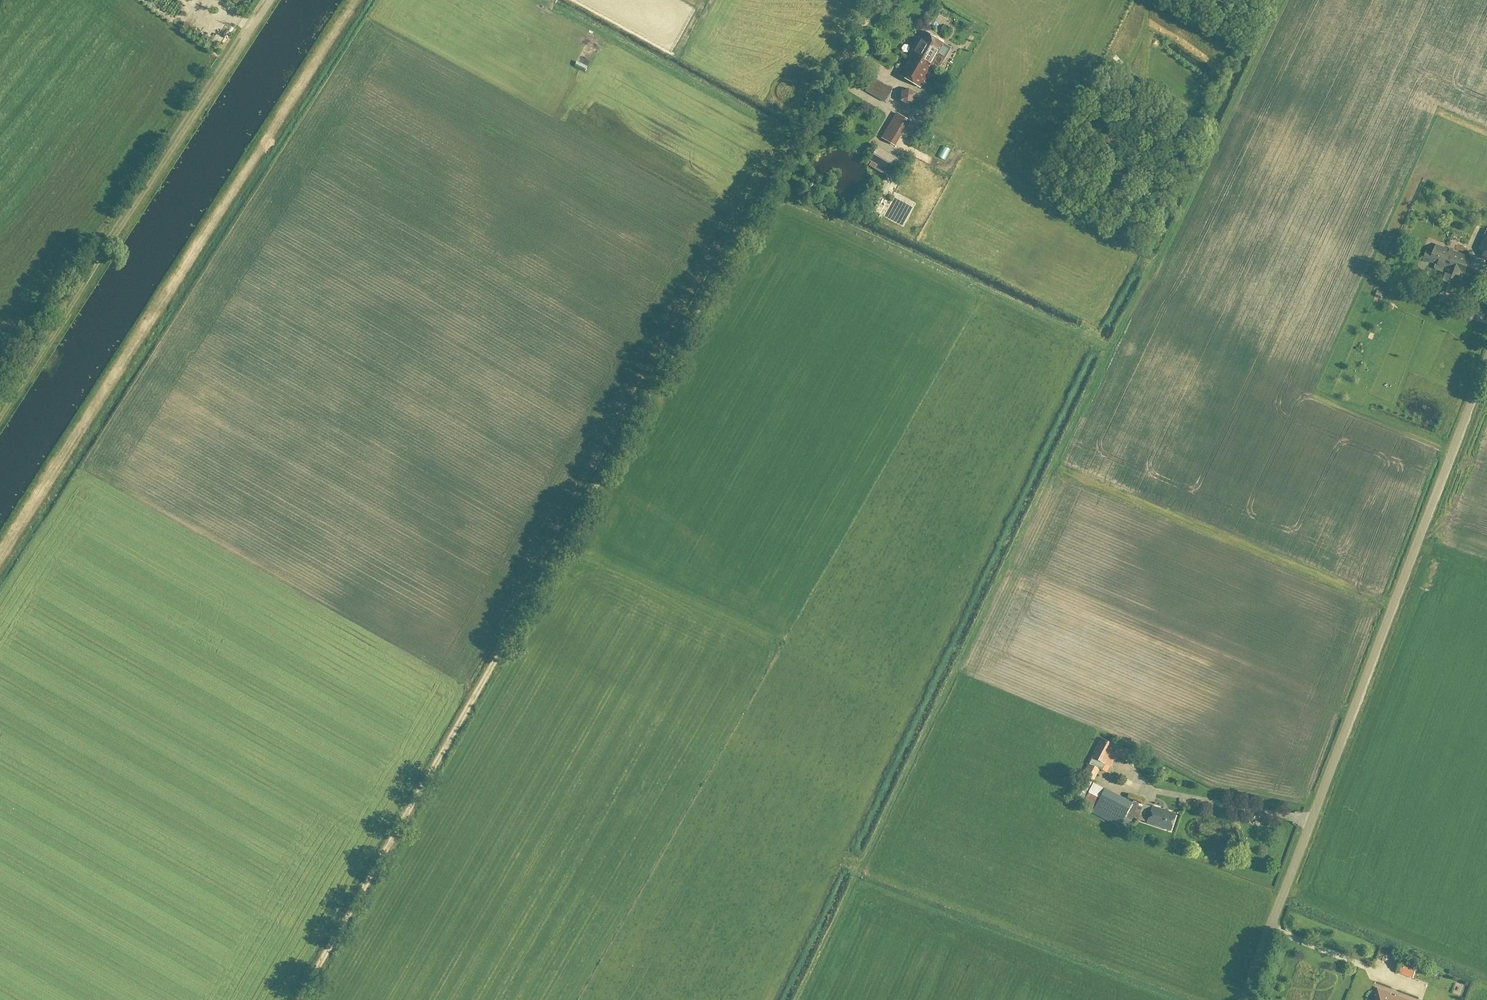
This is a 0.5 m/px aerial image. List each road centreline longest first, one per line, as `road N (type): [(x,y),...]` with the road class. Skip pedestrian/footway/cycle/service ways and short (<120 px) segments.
road 1 (unclassified): [(300,999),(878,0)]
road 2 (unclassified): [(1243,999),(1486,361)]
road 3 (track): [(356,0),(0,556)]
road 4 (track): [(272,0),(0,423)]

